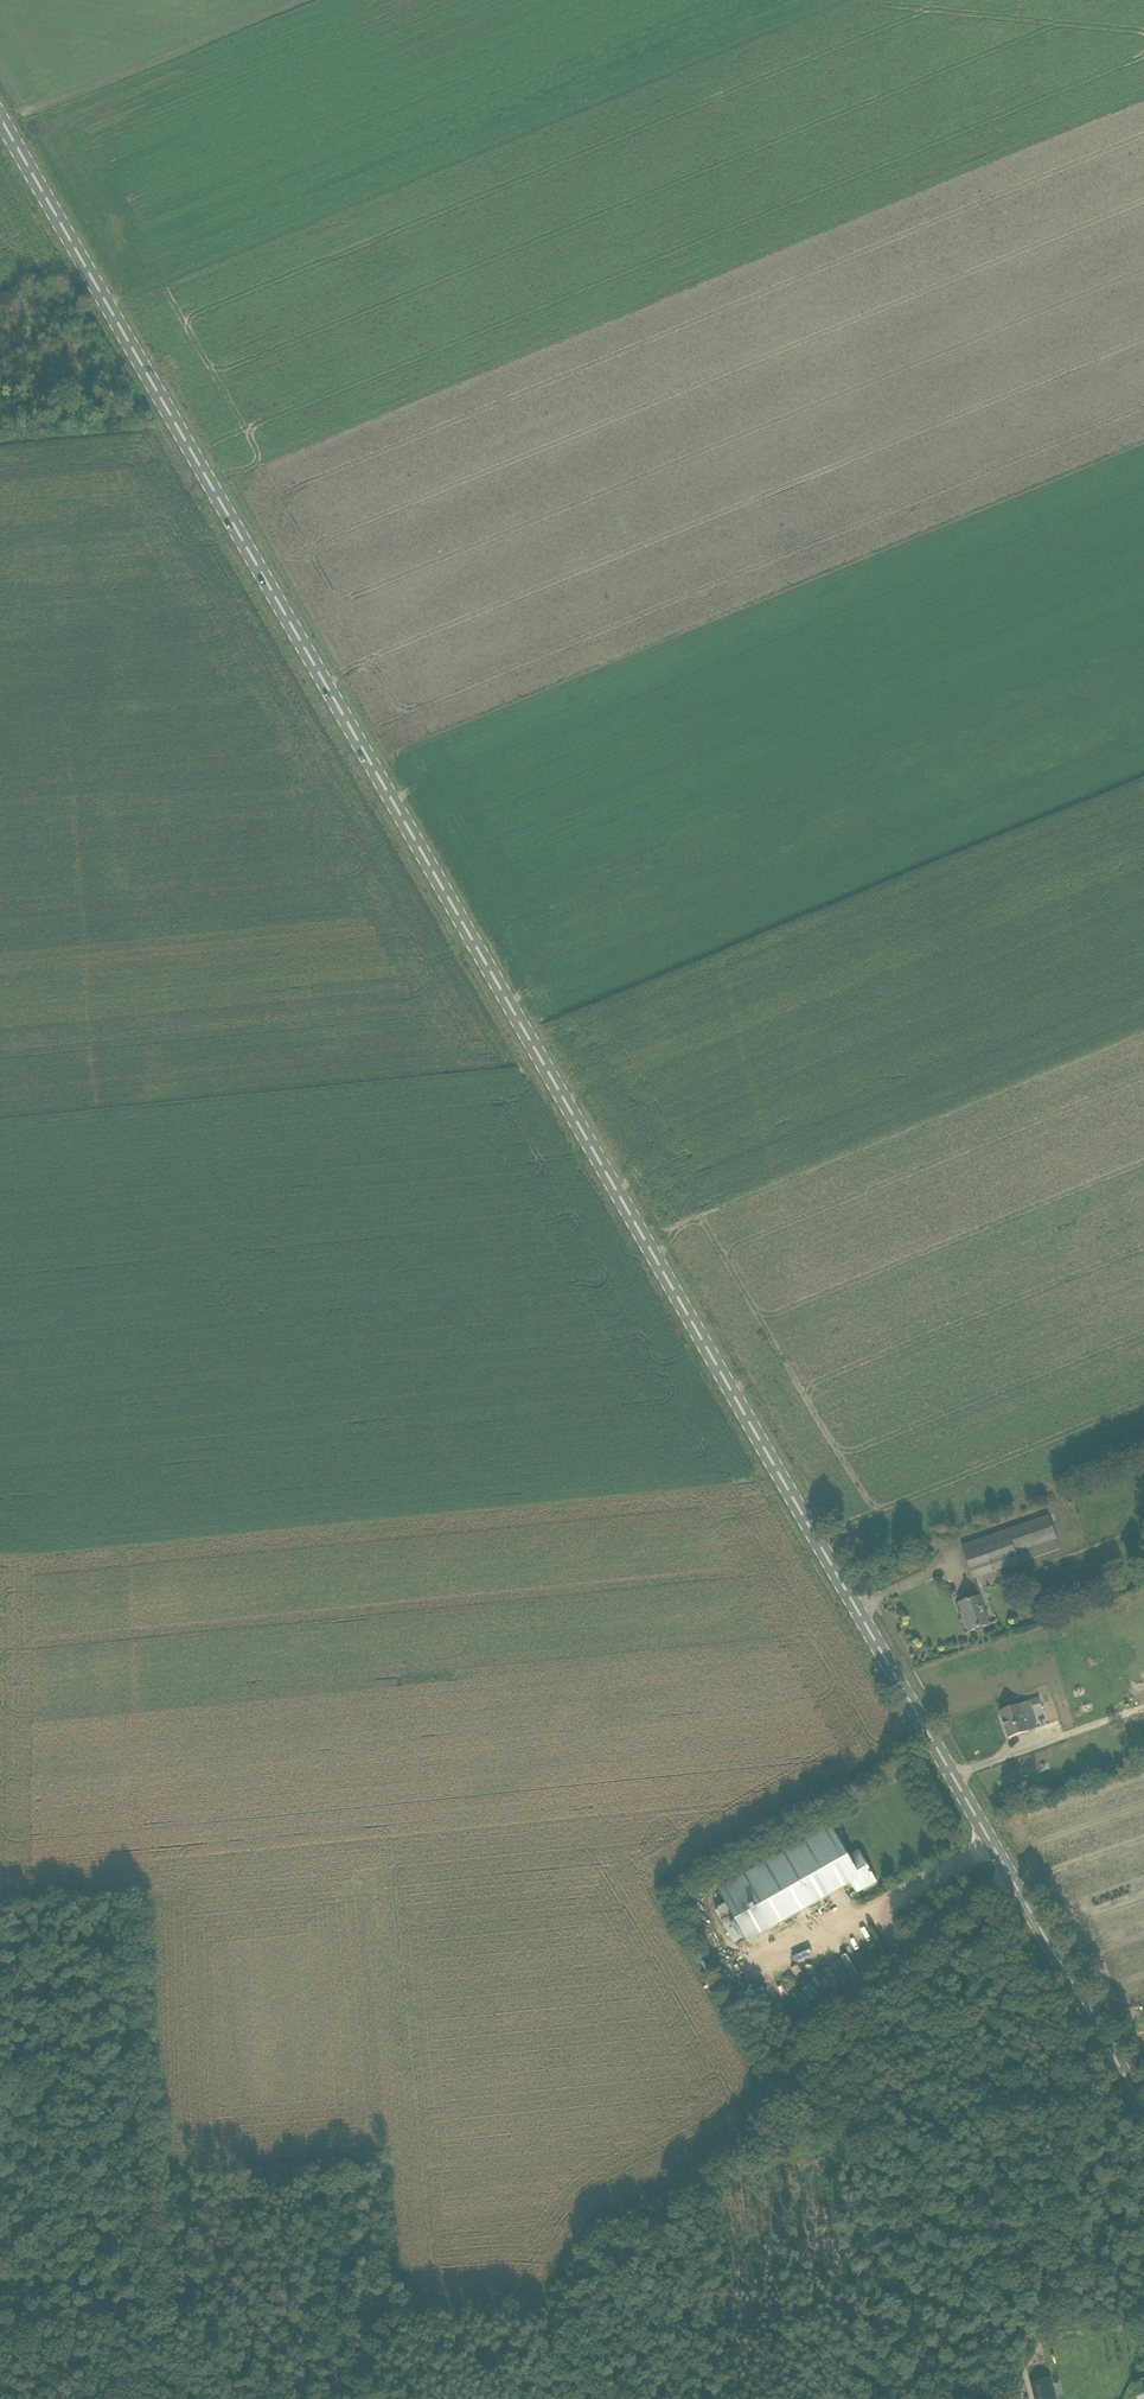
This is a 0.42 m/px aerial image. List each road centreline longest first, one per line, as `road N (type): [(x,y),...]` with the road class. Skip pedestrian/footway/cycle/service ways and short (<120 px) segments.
road 1 (secondary): [(1143,2108),(0,115)]
road 2 (track): [(543,2306),(586,2224),(713,2146)]

